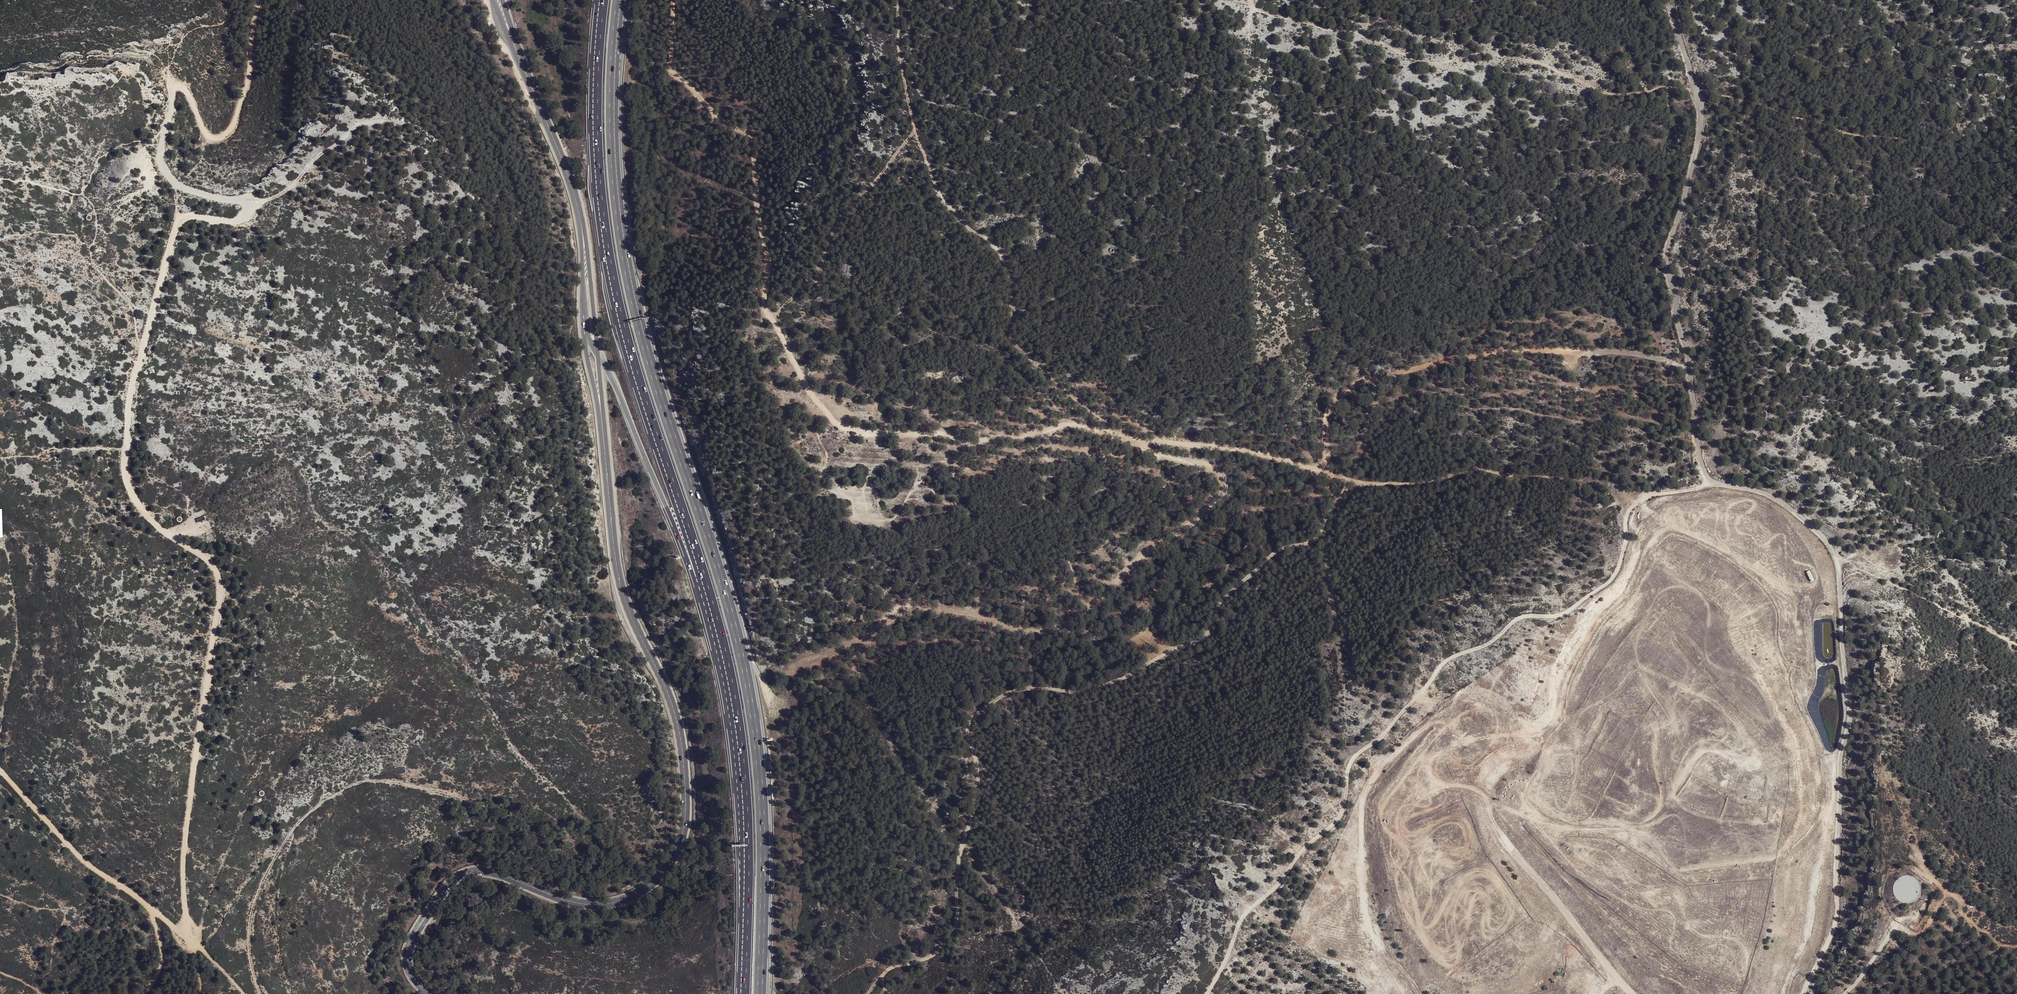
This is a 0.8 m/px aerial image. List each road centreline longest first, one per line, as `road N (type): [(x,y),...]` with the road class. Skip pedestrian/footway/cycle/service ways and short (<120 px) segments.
road 1 (track): [(966,834),(978,785),(966,726),(979,706),(1010,689),(1112,684),(1200,638),(1225,588),(1261,553),(1323,525),(1343,472),(1324,462),(1130,435),(1107,424),(986,438),(852,425),(829,411),(766,304),(773,271),(751,131),(709,106),(677,72),(677,0)]
road 2 (track): [(0,770),(94,869),(188,936),(183,862),(220,584),(205,557),(169,536),(134,498),(126,473),(129,400),(178,224),(194,215),(240,220),(253,209),(173,180),(161,153),(164,134)]
road 3 (motorway): [(762,993),(766,823),(754,703),(625,262),(611,123),(619,0)]
road 4 (primary): [(432,993),(412,974),(407,953),(454,876),(486,870),(555,897),(607,906),(659,887),(684,844),(682,744),(616,569),(602,420)]
road 5 (track): [(1712,480),(1644,496),(1628,514),(1614,577),(1573,612),(1522,618),(1489,648),(1448,662),(1383,736),(1351,758),(1341,810),(1302,846),(1276,890),(1247,911),(1208,993)]
road 6 (motorway): [(603,0),(595,122),(608,265),(707,589)]
road 7 (track): [(672,869),(593,883),(474,803),(408,786),(351,785),(293,827),(258,890),(247,939),(259,993)]
road 8 (track): [(1688,366),(1624,353),(1555,351),(1412,364),(1327,402),(1324,462)]
road 9 (motorway): [(707,589),(744,764),(745,993)]
road 10 (track): [(1644,496),(1598,506),(1570,482),(1477,466),(1433,479),(1345,483)]
road 11 (track): [(164,134),(177,85),(211,138),(230,134),(260,0)]
road 12 (motorway): [(597,352),(694,578),(707,589)]
road 13 (primary): [(583,237),(572,187),(512,38)]
road 14 (track): [(966,834),(957,928),(940,951),(892,968),(869,993)]
road 15 (track): [(2016,644),(1991,628),(1961,623),(1852,561),(1836,562)]

